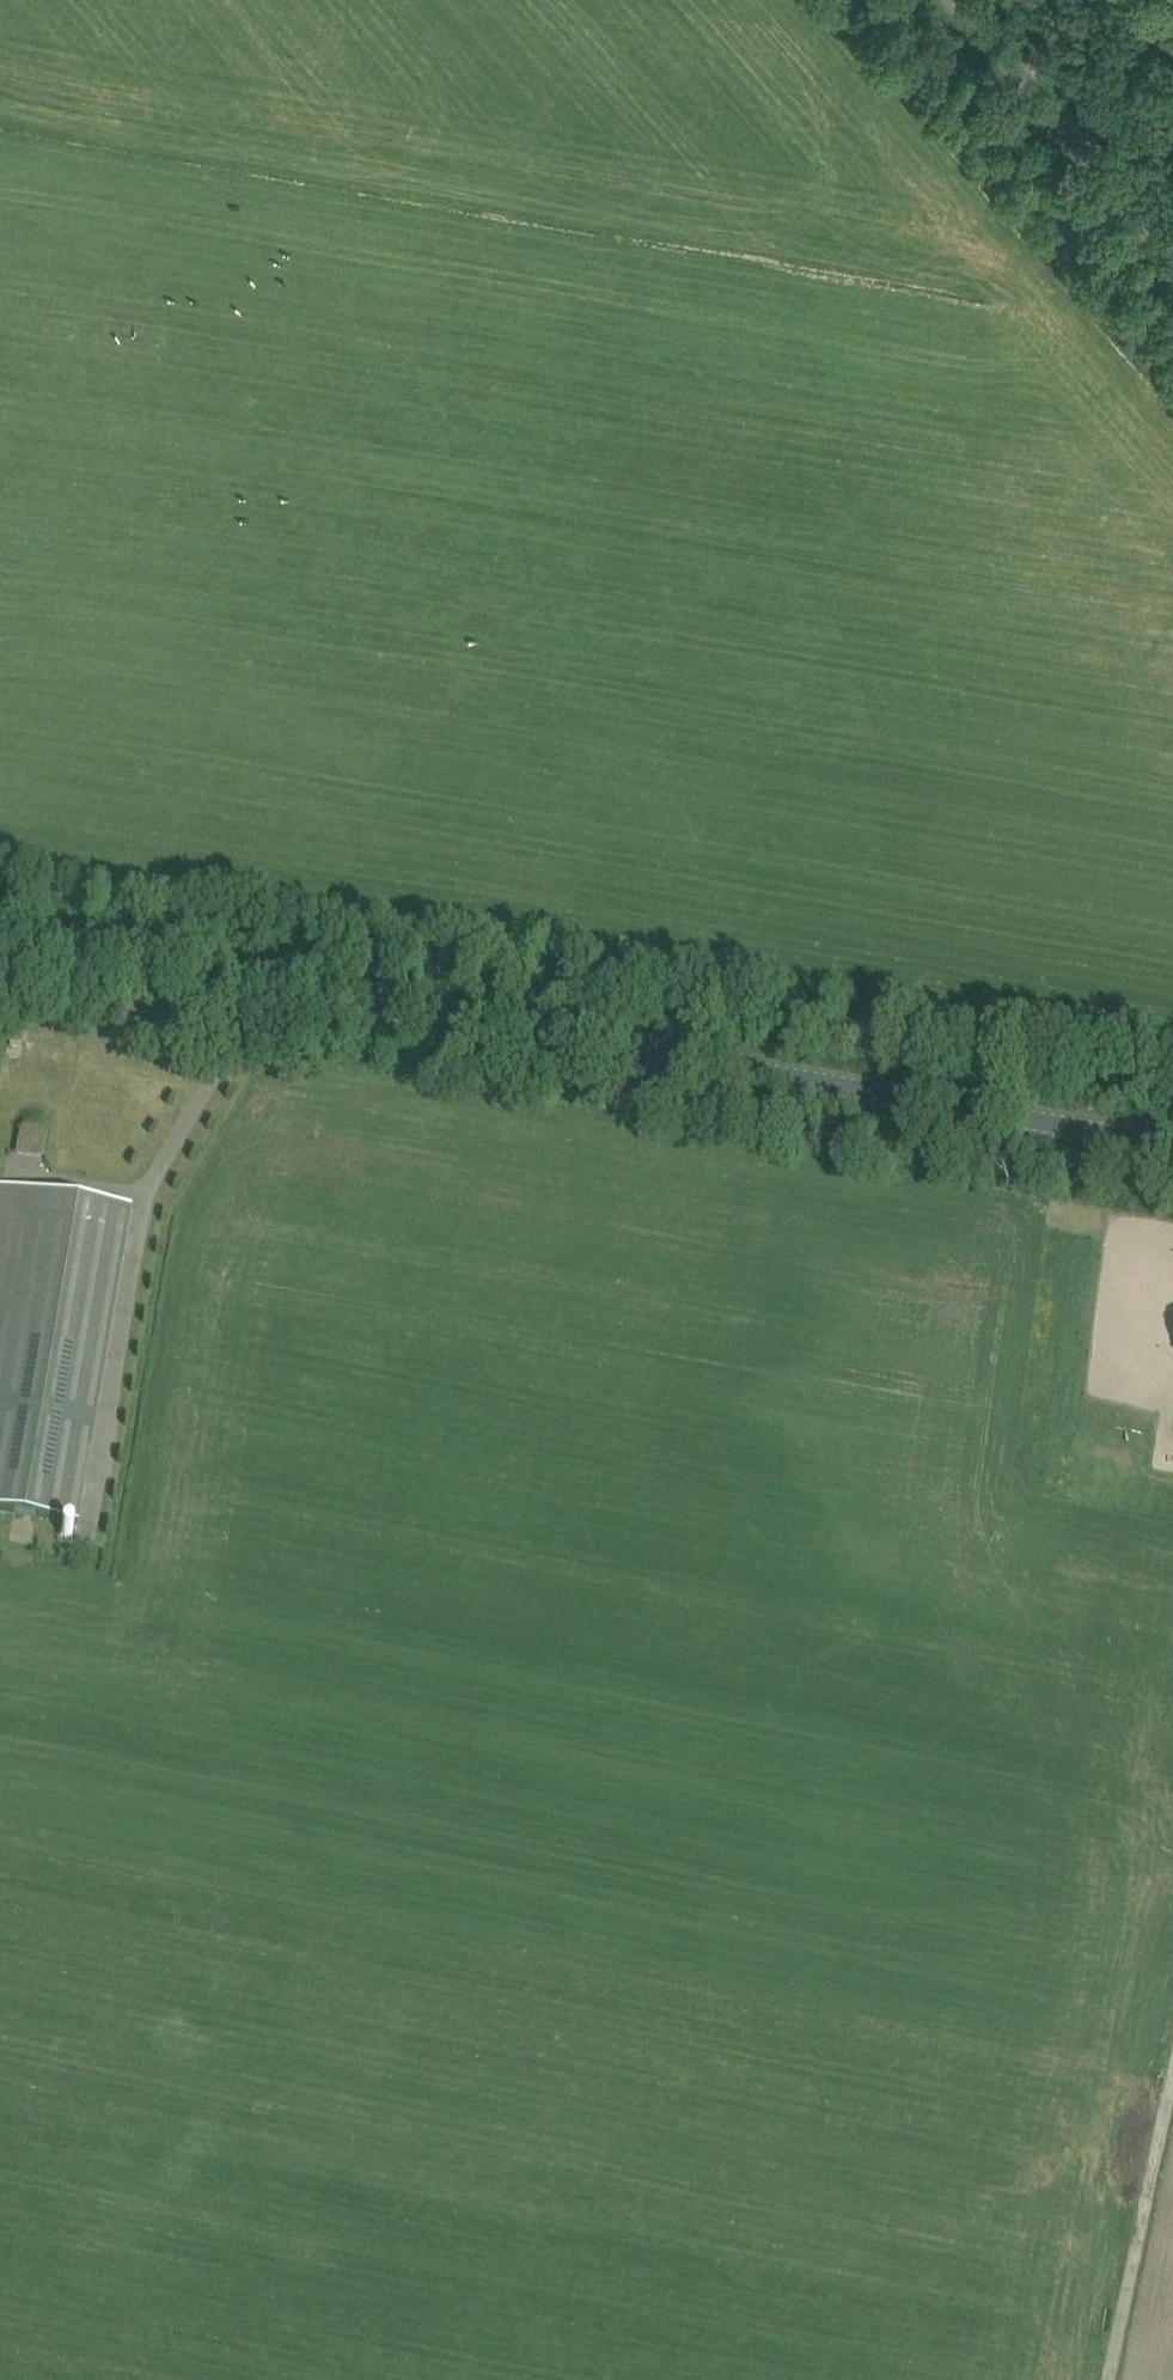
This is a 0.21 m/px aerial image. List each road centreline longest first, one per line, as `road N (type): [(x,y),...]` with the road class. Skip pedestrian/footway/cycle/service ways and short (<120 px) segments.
road 1 (tertiary): [(1172,1144),(0,938)]
road 2 (tertiary): [(1172,257),(958,0)]
road 3 (track): [(1172,2080),(1109,2379)]

